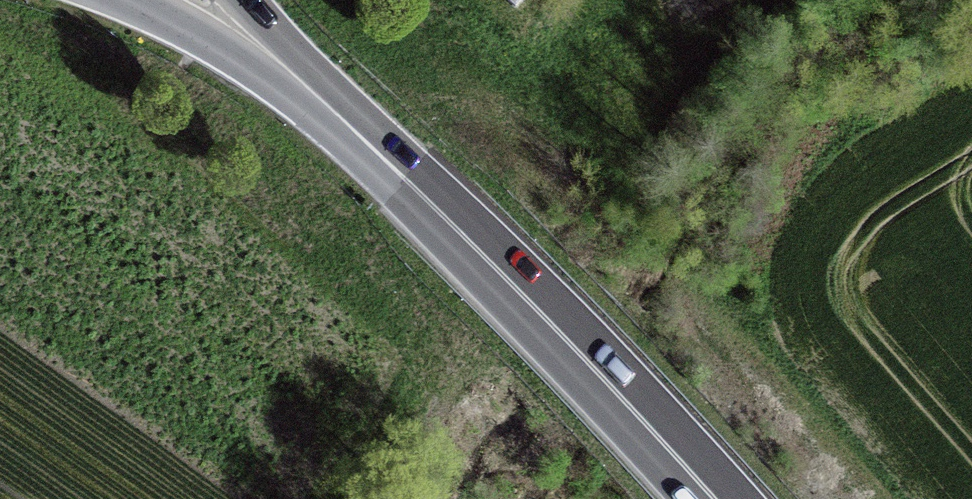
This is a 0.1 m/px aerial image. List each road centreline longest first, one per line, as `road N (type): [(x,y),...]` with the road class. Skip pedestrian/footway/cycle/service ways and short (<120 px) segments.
road 1 (trunk): [(714,498),(543,316),(315,94)]
road 2 (track): [(868,498),(682,288)]
road 3 (trunk): [(127,0),(315,94)]

